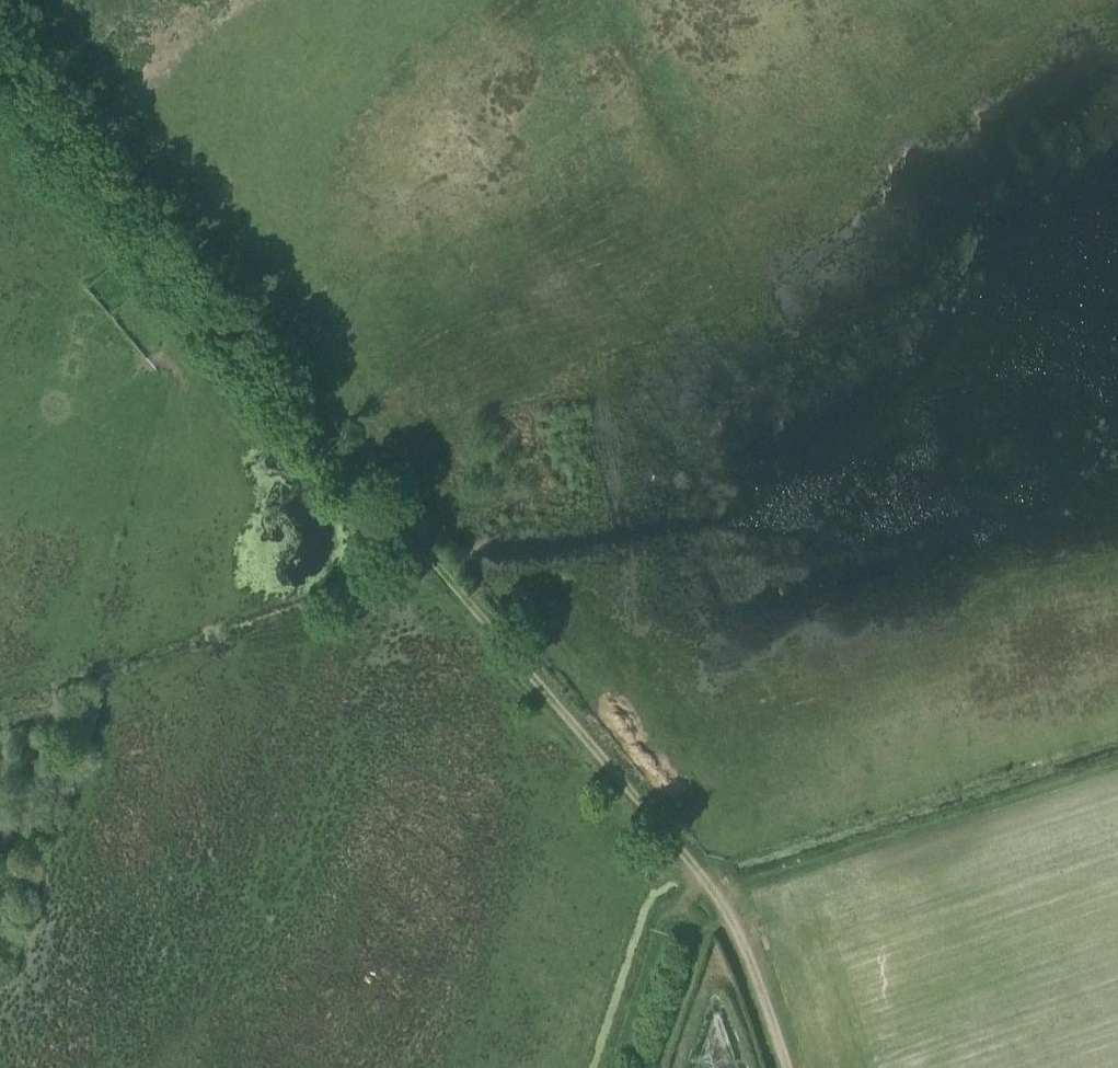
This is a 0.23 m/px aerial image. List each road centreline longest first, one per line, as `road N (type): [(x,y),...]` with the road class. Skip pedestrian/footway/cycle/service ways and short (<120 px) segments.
road 1 (track): [(0,57),(487,617),(710,886)]
road 2 (track): [(710,886),(782,1067)]

